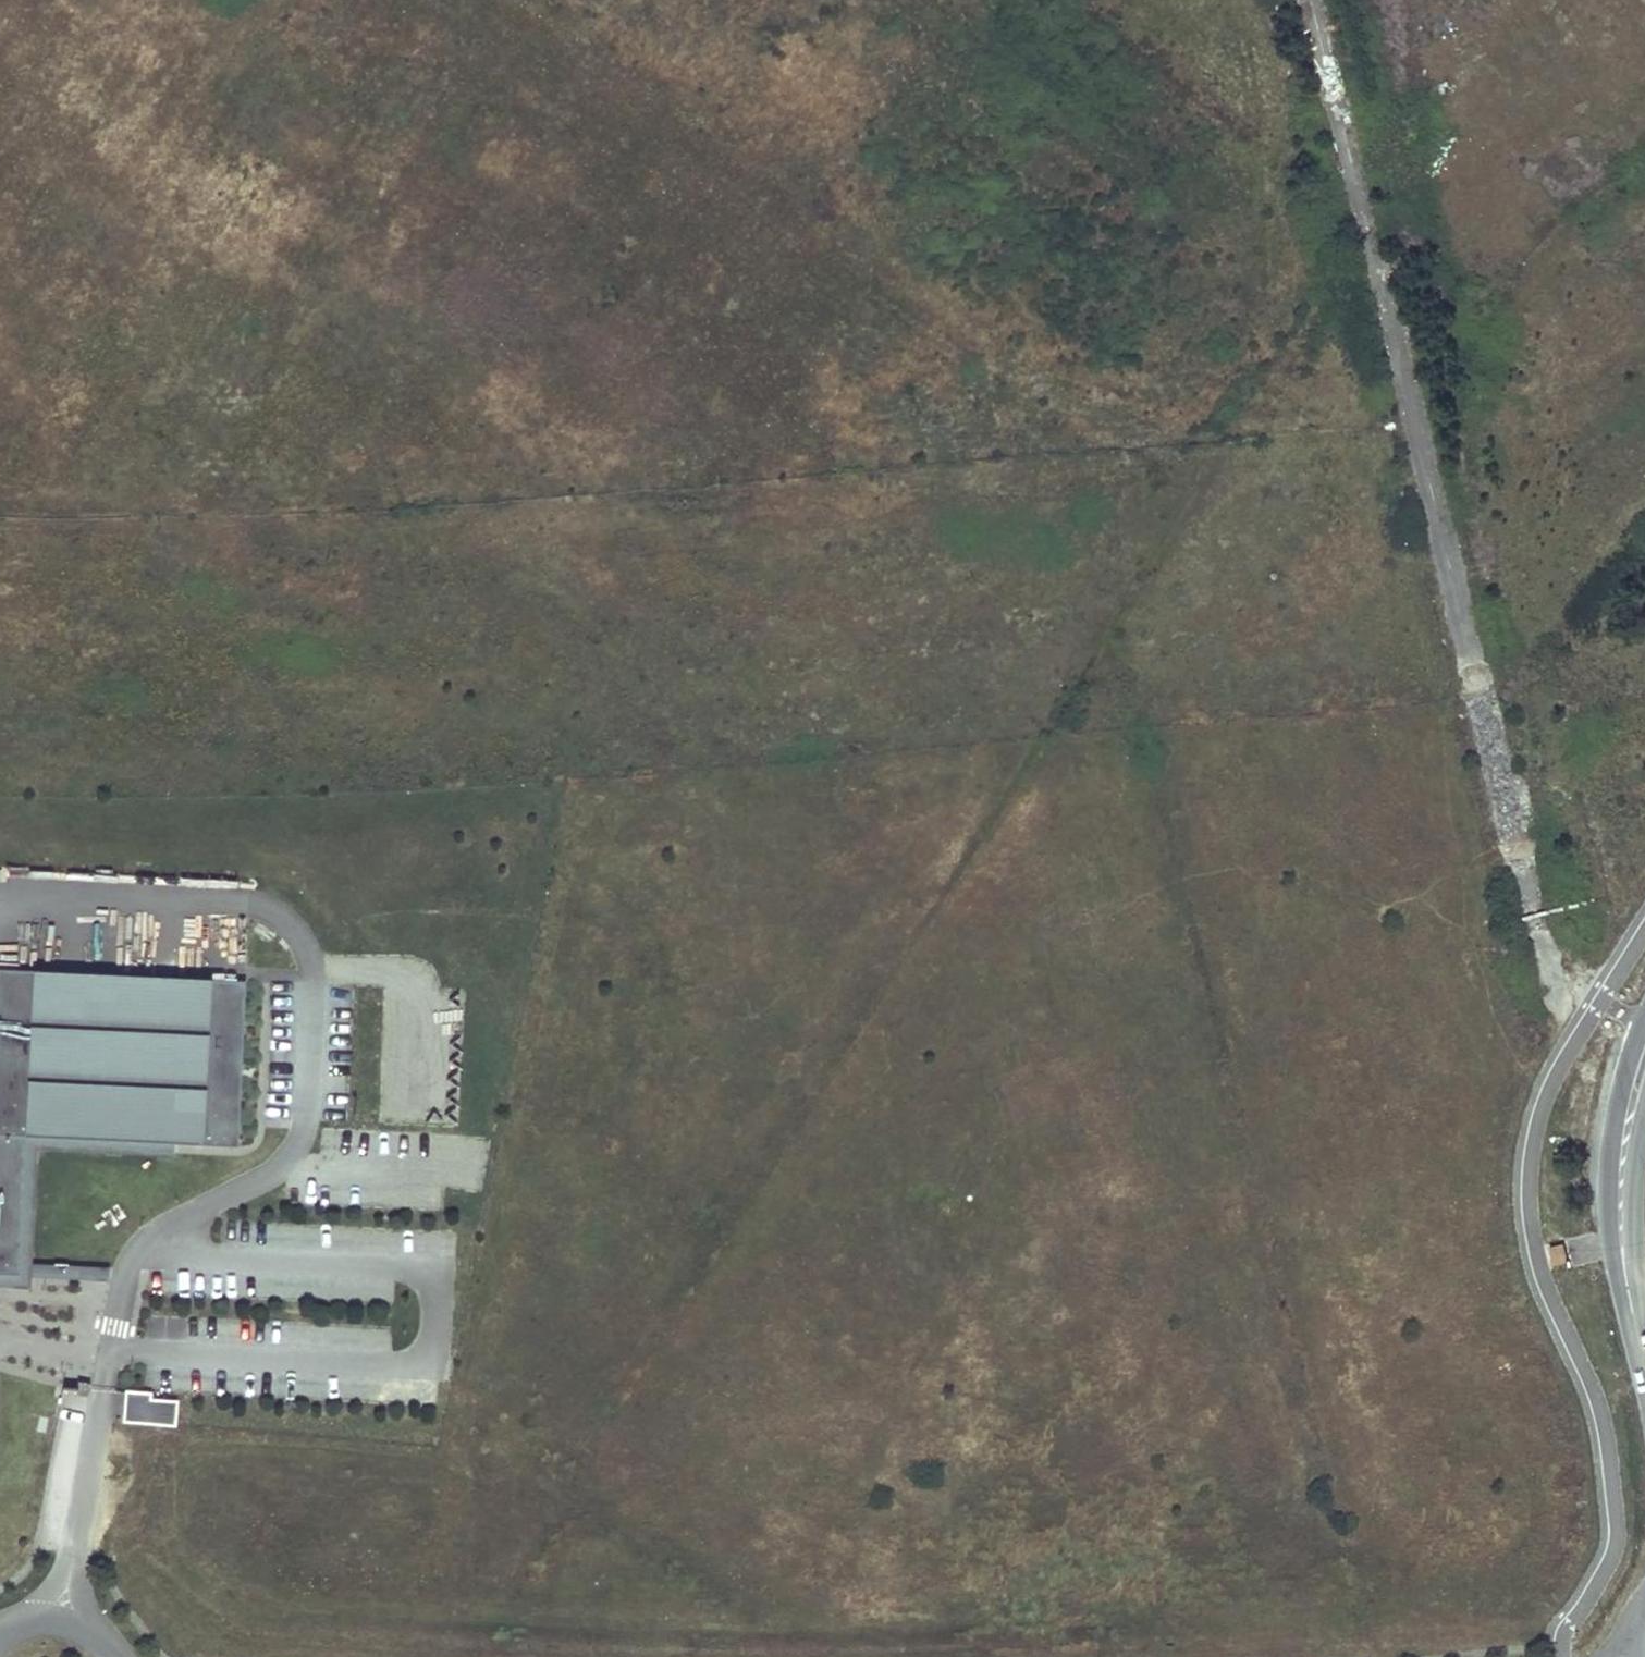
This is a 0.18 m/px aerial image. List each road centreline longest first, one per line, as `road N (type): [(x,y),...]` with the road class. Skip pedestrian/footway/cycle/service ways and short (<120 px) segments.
road 1 (tertiary): [(1619,1226),(1621,1172),(1644,1066)]
road 2 (tertiary): [(1619,1226),(1644,1367)]
road 3 (residential): [(109,1656),(83,1631),(57,1622),(29,1624),(0,1640)]

